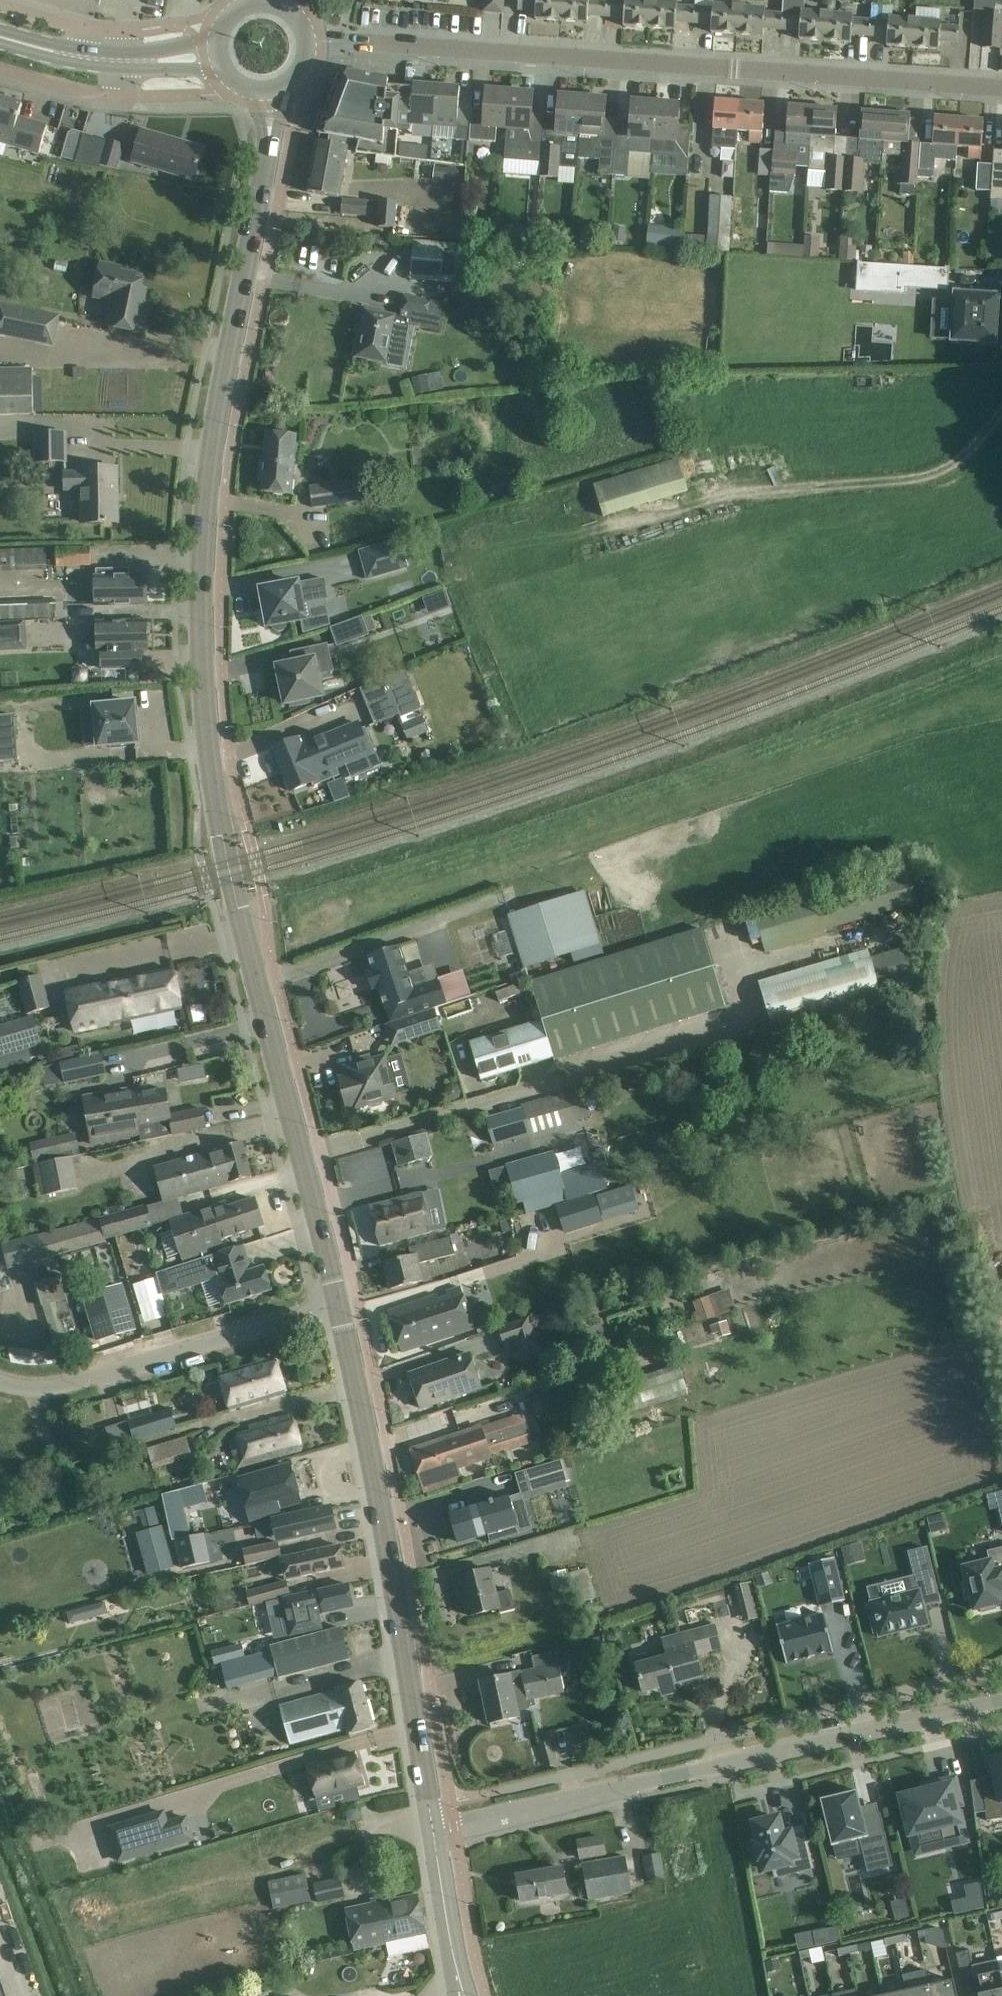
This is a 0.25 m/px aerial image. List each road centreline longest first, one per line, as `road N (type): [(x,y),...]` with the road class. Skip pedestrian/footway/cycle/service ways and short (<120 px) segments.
road 1 (tertiary): [(342,1304),(232,870),(205,702),(201,594),(267,143),(265,92)]
road 2 (residential): [(1001,88),(307,39)]
road 3 (unclassified): [(435,1831),(1001,1700)]
road 4 (tertiary): [(435,1831),(389,1535),(342,1304)]
road 5 (track): [(1001,413),(931,477),(724,496),(606,531)]
road 6 (residential): [(0,1380),(70,1386),(342,1304)]
road 7 (residential): [(0,68),(118,95),(142,63)]
road 8 (tertiary): [(458,1969),(435,1831)]

